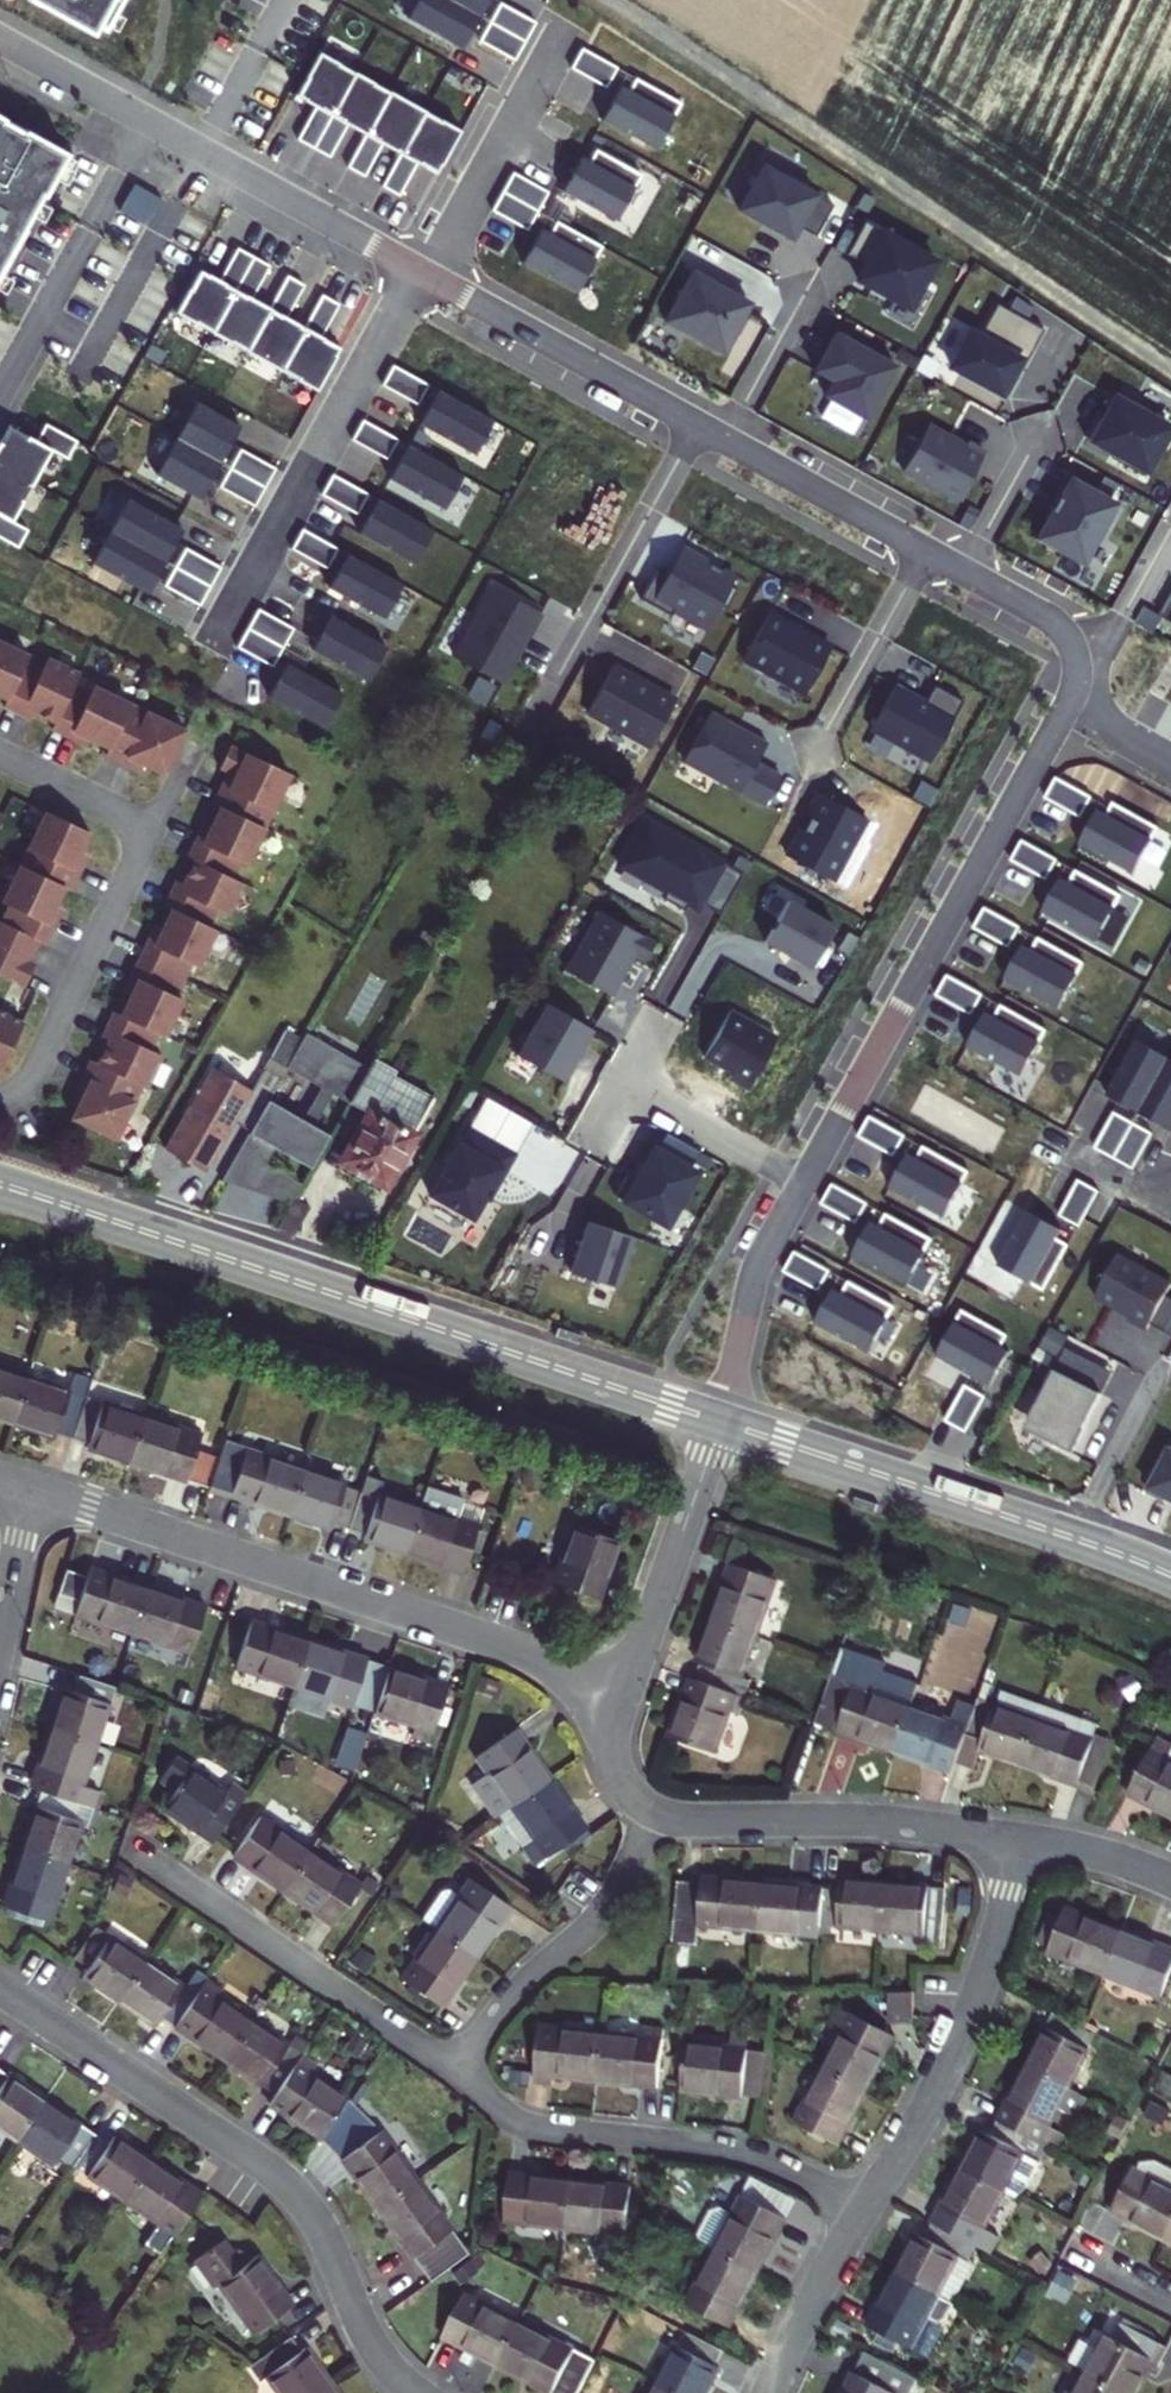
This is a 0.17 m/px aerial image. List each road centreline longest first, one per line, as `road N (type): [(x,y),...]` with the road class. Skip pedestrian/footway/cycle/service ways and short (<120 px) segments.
road 1 (tertiary): [(0,1185),(720,1421)]
road 2 (track): [(604,0),(1170,374)]
road 3 (residential): [(31,1491),(624,1686)]
road 4 (residential): [(0,1987),(289,2183),(323,2228),(368,2337),(418,2392)]
road 5 (residential): [(1089,675),(805,1182)]
road 6 (tertiary): [(720,1421),(1170,1575)]
road 7 (residential): [(455,2070),(522,2126),(764,2158),(862,2211)]
road 8 (residential): [(426,272),(219,627)]
road 9 (residential): [(862,2211),(950,2049),(1028,1840)]
road 10 (residential): [(145,1861),(455,2070)]
road 11 (residential): [(659,1813),(695,1821),(872,1823),(1028,1840)]
road 12 (residential): [(659,1813),(607,1901),(520,1986),(455,2070)]
road 13 (residential): [(426,272),(696,423)]
road 14 (residential): [(150,130),(0,390)]
road 15 (residential): [(624,1686),(720,1421)]
road 16 (residential): [(696,423),(569,667)]
road 17 (residential): [(555,46),(426,272)]
road 18 (residential): [(805,1182),(758,1268),(720,1421)]
road 19 (residential): [(201,157),(426,272)]
road 20 (residential): [(923,549),(814,750)]
road 21 (residential): [(727,440),(923,549)]
road 22 (residential): [(805,1182),(621,1083)]
road 23 (residential): [(770,2392),(862,2211)]
road 24 (residential): [(284,0),(201,157)]
road 25 (residential): [(0,47),(150,130)]
road 26 (residential): [(1170,527),(1089,675)]
road 27 (residential): [(964,572),(1065,629),(1089,675)]
road 28 (residential): [(805,293),(727,440)]
road 29 (residential): [(1039,429),(964,572)]
road 30 (residential): [(31,1491),(0,1644)]
road 31 (residential): [(1028,1840),(1170,1882)]
road 32 (residential): [(624,1686),(615,1750),(628,1786),(659,1813)]
road 33 (residential): [(1170,1193),(1153,1197),(1057,1146)]
road 34 (residential): [(1089,675),(1108,721),(1170,765)]

